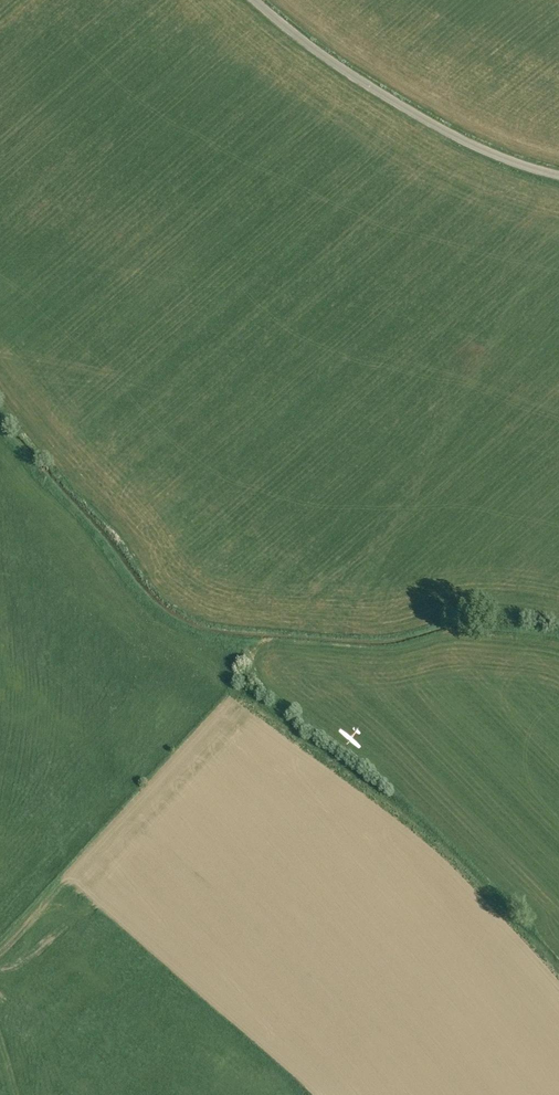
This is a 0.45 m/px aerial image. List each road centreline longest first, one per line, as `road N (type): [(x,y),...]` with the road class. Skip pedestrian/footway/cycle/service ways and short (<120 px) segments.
road 1 (unclassified): [(558,173),(481,145),(358,75),(260,0)]

